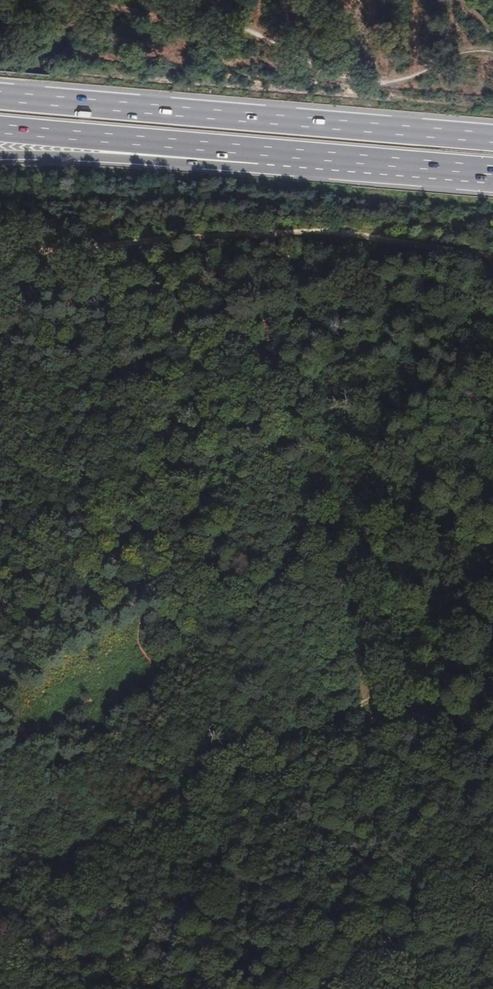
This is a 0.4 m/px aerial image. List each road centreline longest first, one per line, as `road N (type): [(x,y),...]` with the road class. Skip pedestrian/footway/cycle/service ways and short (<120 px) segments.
road 1 (track): [(448,988),(253,236)]
road 2 (track): [(0,885),(492,640)]
road 3 (track): [(0,257),(321,232),(492,255)]
road 4 (trunk): [(492,138),(0,97)]
road 5 (trunk): [(161,144),(492,171)]
road 6 (trunk): [(0,156),(115,159),(161,144)]
road 7 (trunk): [(0,130),(161,144)]

